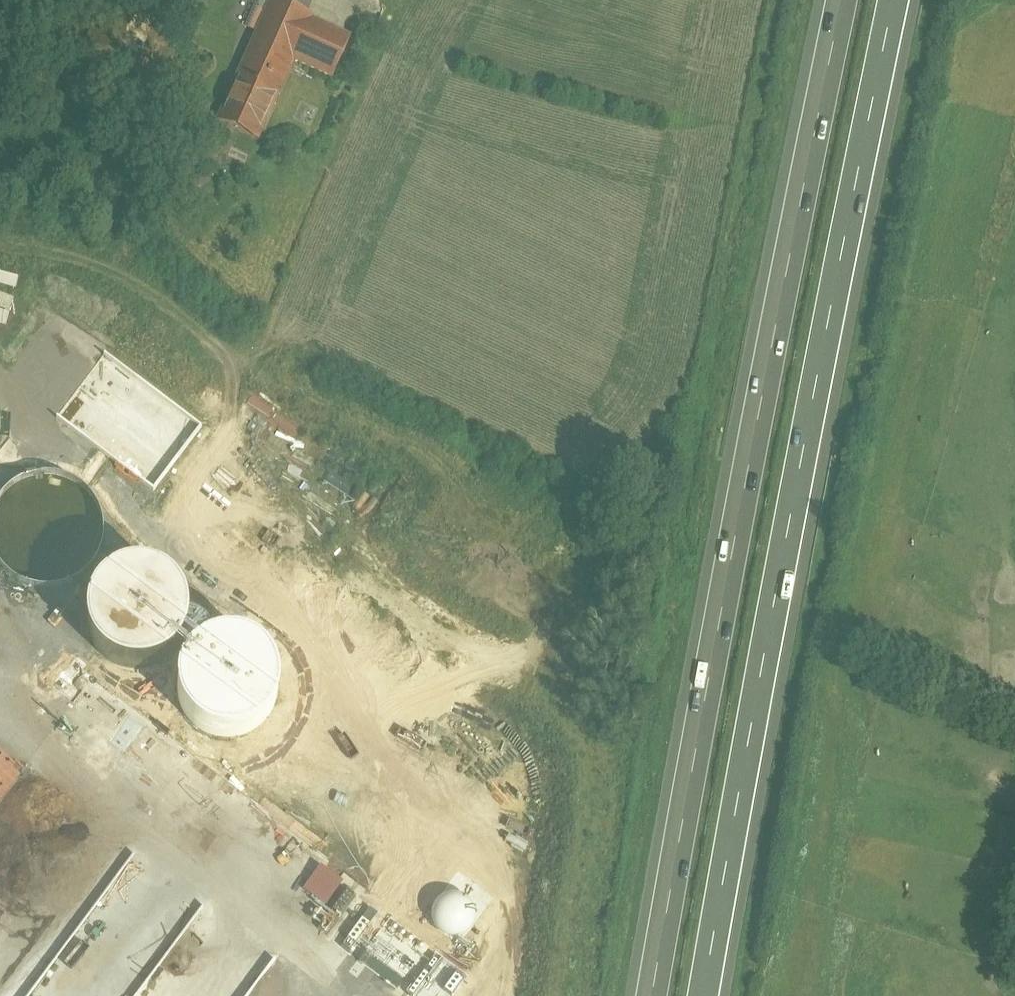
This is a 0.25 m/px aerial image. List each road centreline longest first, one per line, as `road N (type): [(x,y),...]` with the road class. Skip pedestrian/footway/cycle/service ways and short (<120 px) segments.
road 1 (motorway): [(714,995),(904,0)]
road 2 (motorway): [(829,0),(640,995)]

